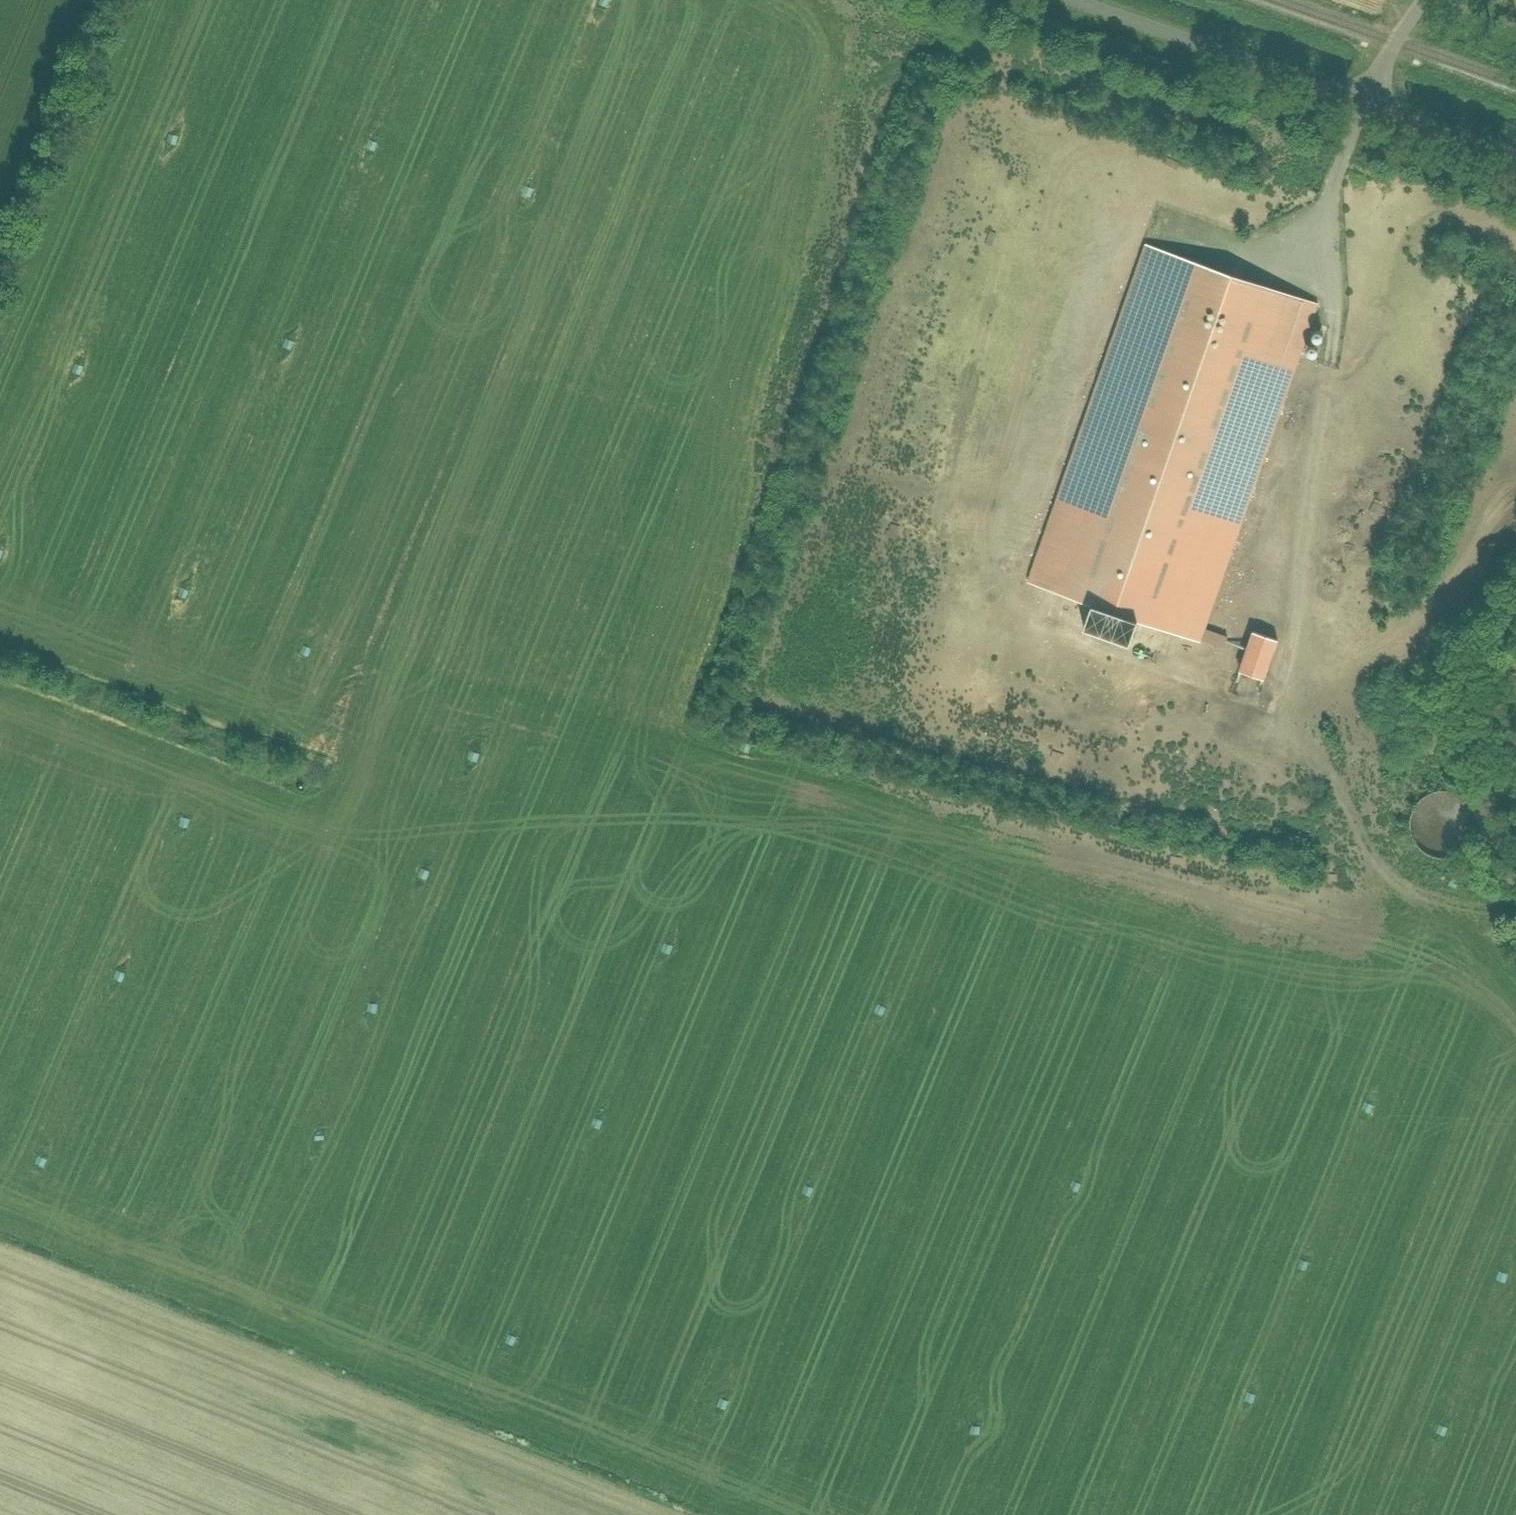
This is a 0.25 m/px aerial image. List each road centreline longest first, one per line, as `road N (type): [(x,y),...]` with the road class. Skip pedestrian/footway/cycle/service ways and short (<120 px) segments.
road 1 (unclassified): [(1095,0),(1369,99)]
road 2 (track): [(703,1514),(454,1420)]
road 3 (unclassified): [(1369,99),(1515,153)]

